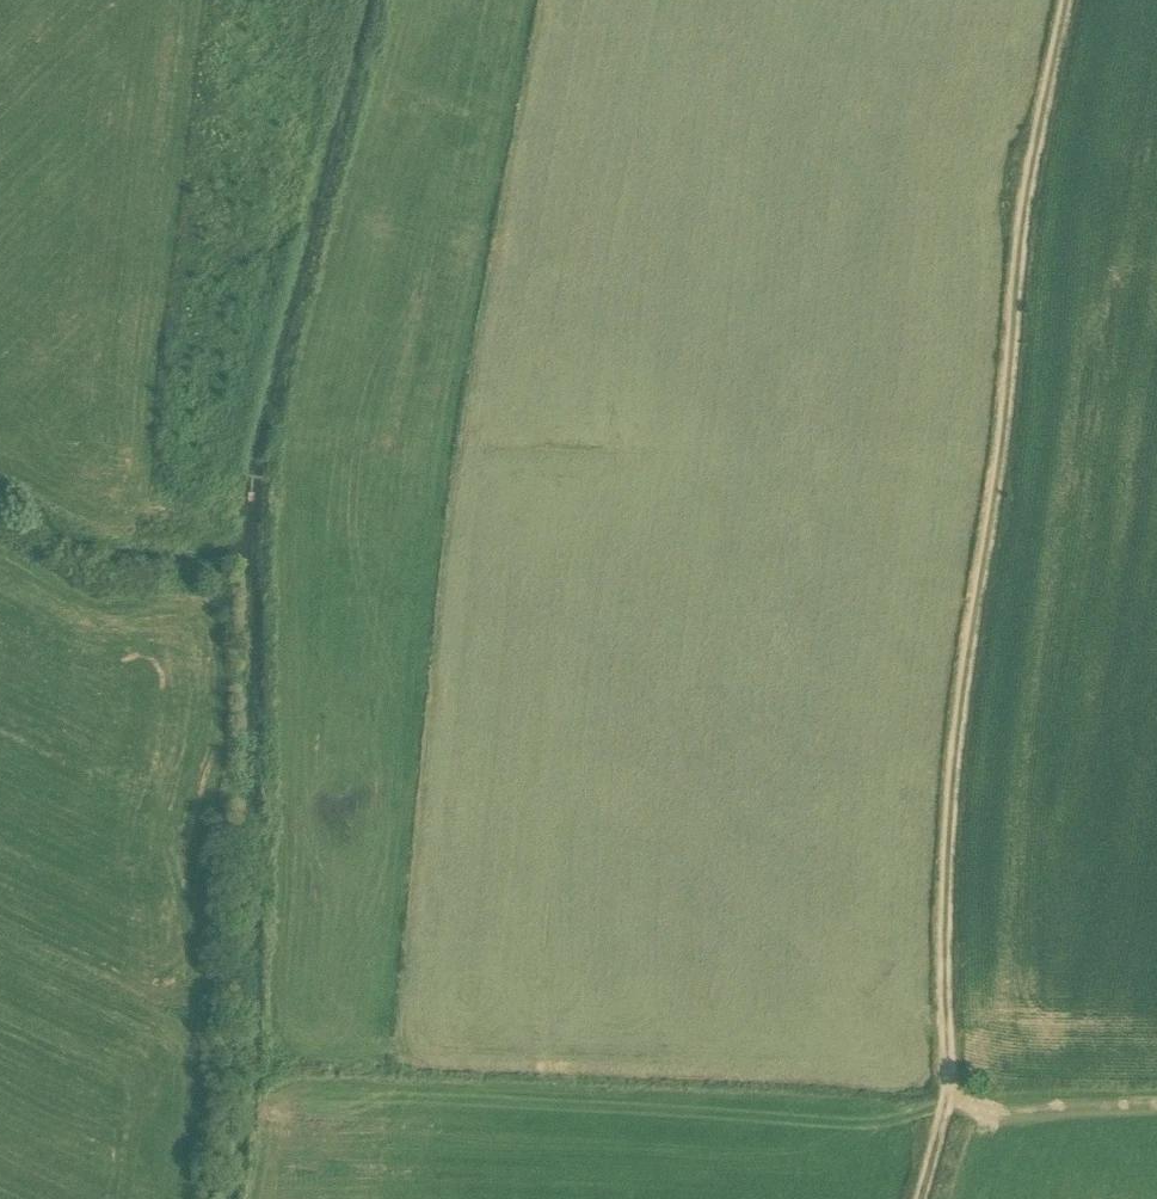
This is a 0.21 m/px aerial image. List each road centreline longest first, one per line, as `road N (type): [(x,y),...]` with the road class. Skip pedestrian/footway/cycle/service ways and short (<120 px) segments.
road 1 (track): [(1073,0),(1030,182),(951,794),(943,1089),(918,1198)]
road 2 (track): [(1156,1103),(940,1101)]

